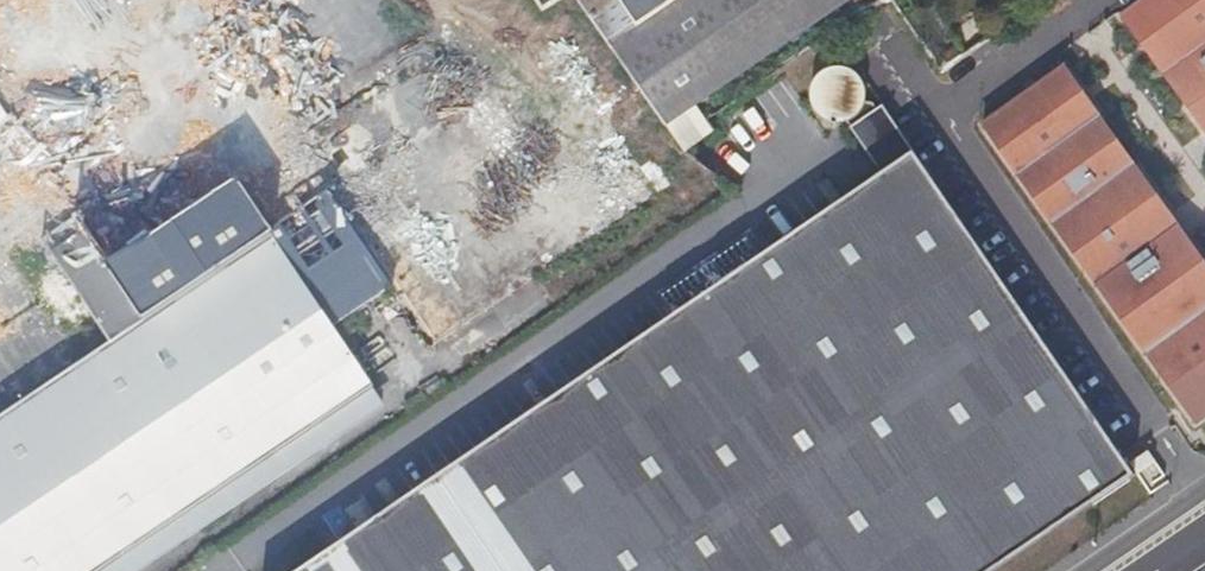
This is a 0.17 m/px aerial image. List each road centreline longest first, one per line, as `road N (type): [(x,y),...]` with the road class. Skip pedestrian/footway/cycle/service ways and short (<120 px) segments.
road 1 (primary): [(1204,491),(1088,570)]

